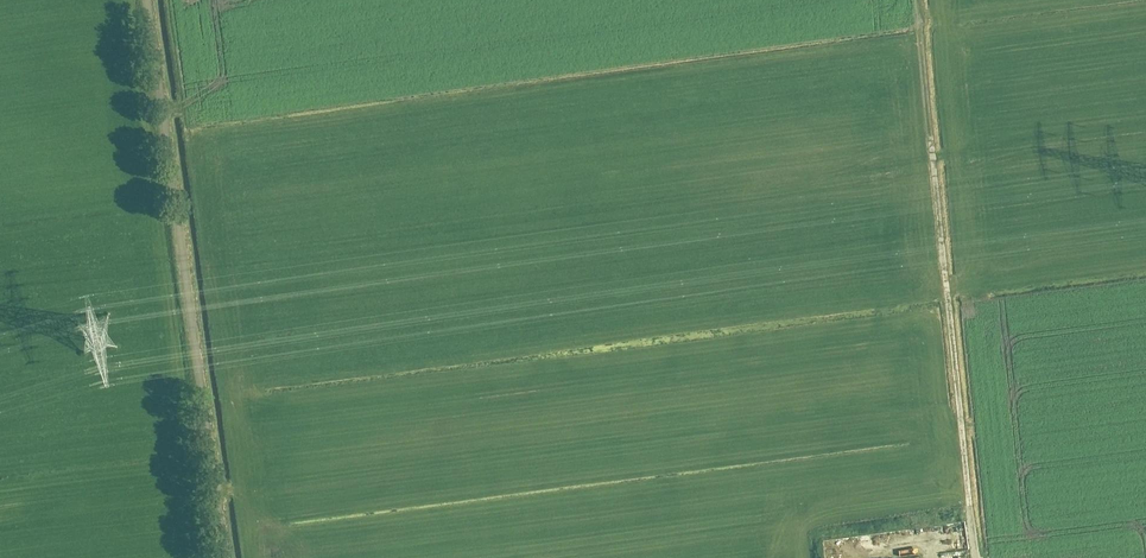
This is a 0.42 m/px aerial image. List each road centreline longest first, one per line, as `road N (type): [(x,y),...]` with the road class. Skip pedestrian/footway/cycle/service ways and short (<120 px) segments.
road 1 (unclassified): [(224,557),(146,0)]
road 2 (track): [(976,557),(919,0)]

